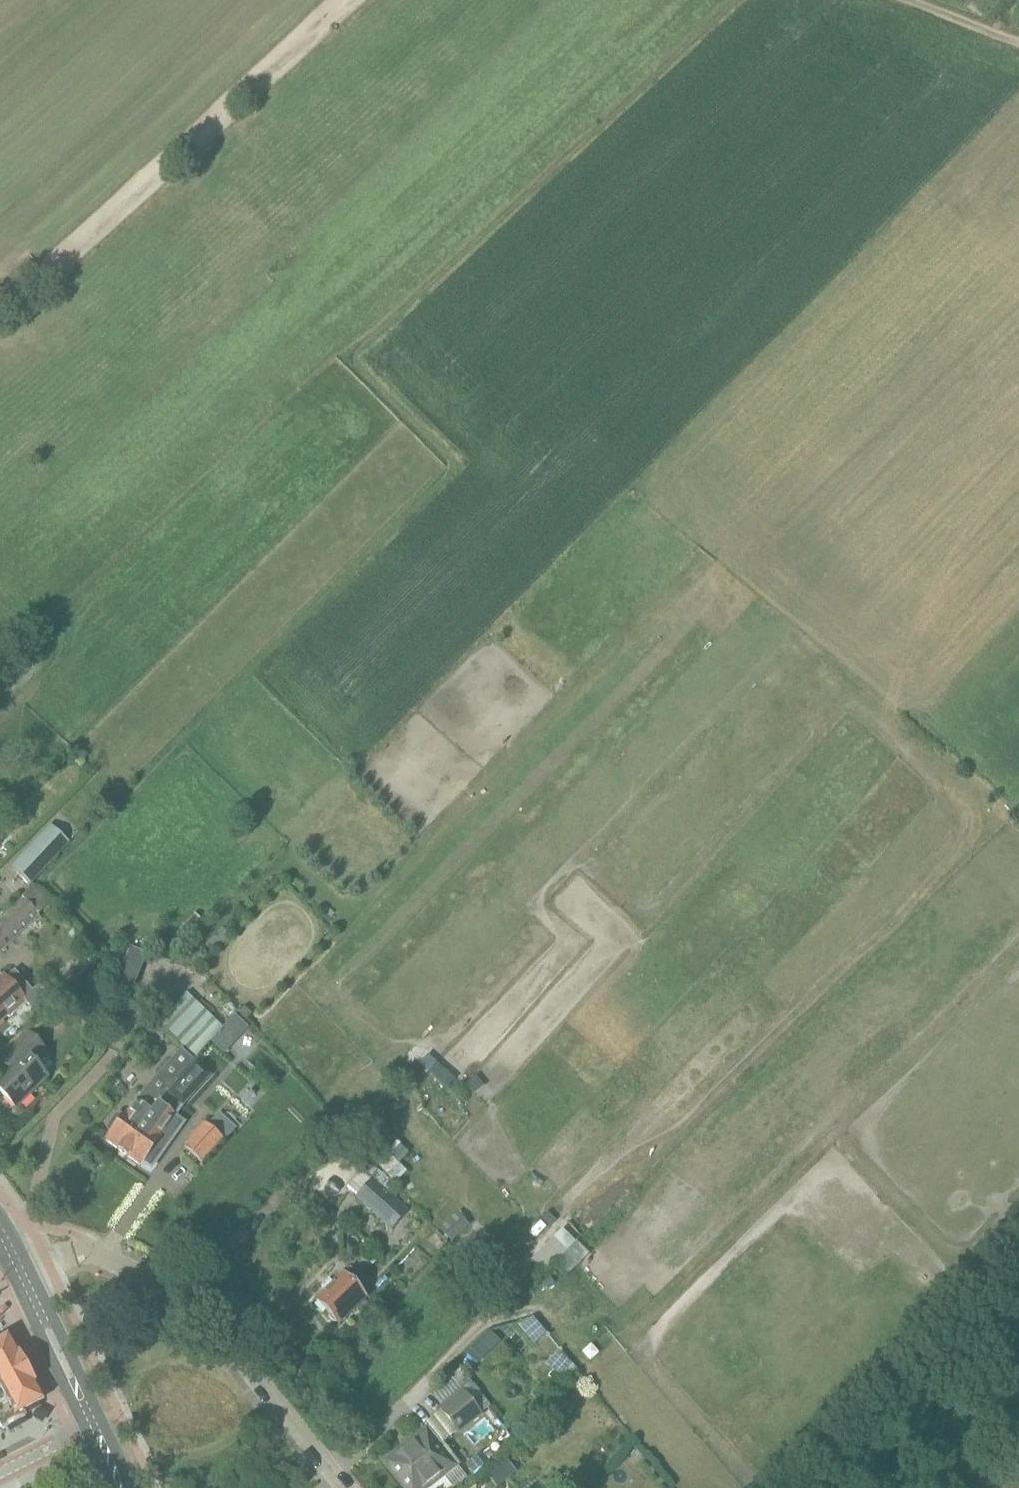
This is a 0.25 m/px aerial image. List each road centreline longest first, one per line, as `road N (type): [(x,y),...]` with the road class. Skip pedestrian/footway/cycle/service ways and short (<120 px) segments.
road 1 (residential): [(347,1487),(195,1301),(97,1253),(20,1270)]
road 2 (tertiary): [(96,1425),(20,1270)]
road 3 (track): [(1018,47),(904,0)]

